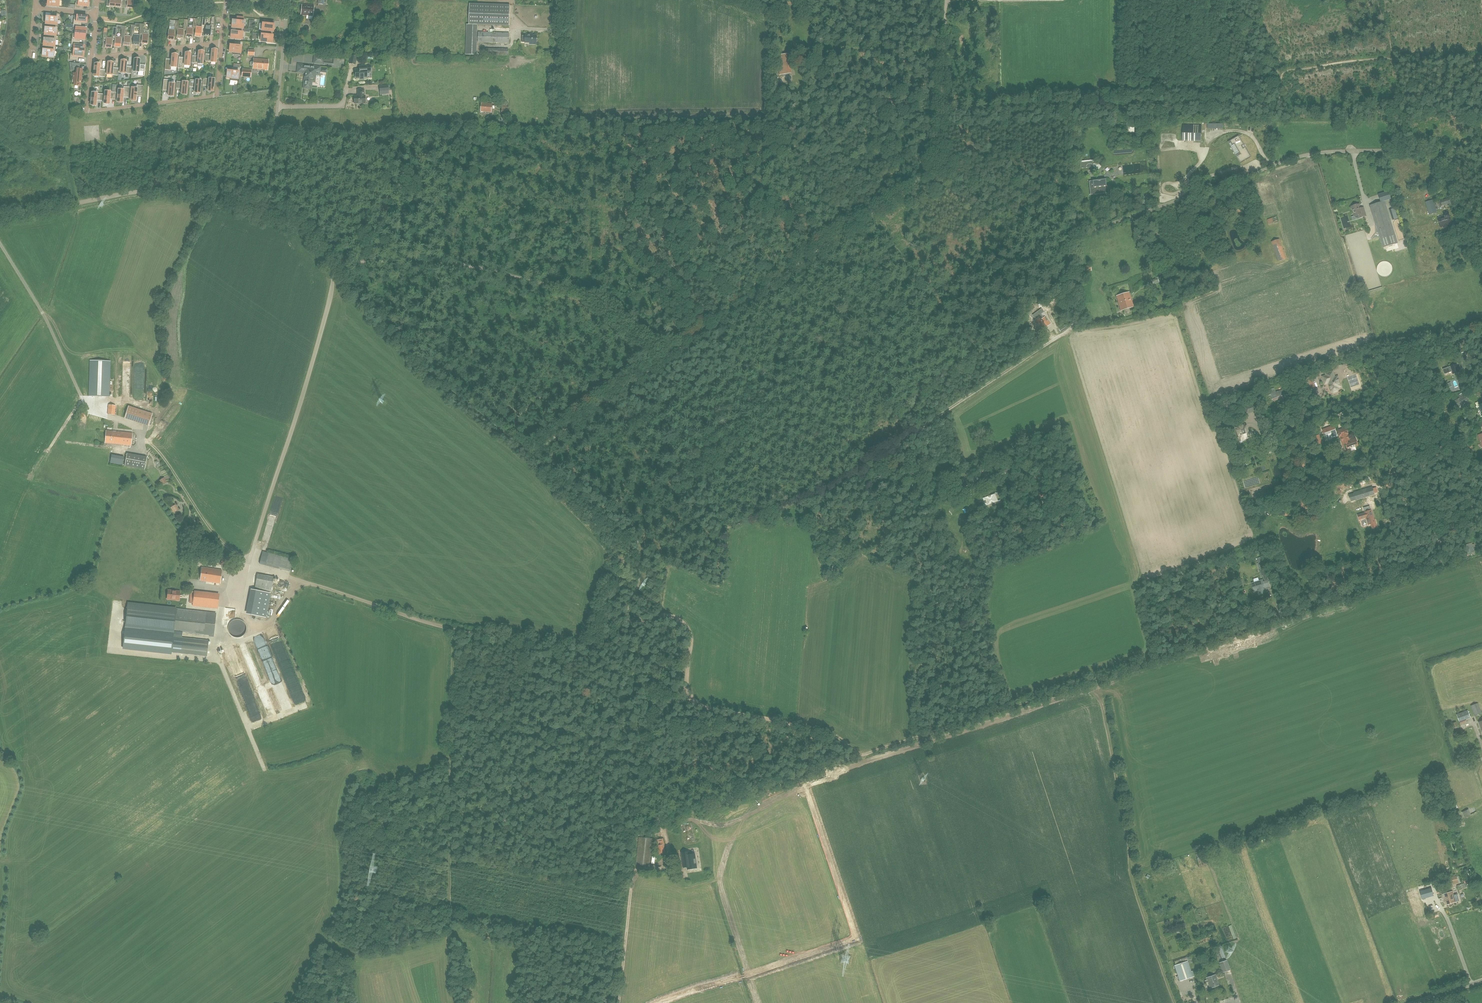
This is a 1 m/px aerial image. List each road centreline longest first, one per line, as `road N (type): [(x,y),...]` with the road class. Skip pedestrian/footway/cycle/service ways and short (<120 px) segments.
road 1 (track): [(1481,147),(1298,156),(1084,234),(1075,245),(1076,325),(799,500)]
road 2 (track): [(1481,526),(1436,541),(1432,568),(856,757)]
road 3 (track): [(995,920),(1455,767)]
road 4 (track): [(940,110),(926,172),(668,358)]
road 5 (track): [(452,629),(454,1002)]
road 6 (track): [(617,619),(658,610),(687,627),(688,691),(697,705),(826,732),(862,755)]
road 7 (track): [(248,564),(331,274)]
road 8 (track): [(633,866),(668,869),(665,827),(675,820),(856,757)]
road 9 (track): [(270,204),(162,189),(0,219)]
road 10 (track): [(1436,541),(1392,406),(1277,441)]
road 11 (track): [(452,629),(248,564)]
road 12 (track): [(617,619),(591,642),(452,629)]
road 13 (track): [(668,358),(531,455)]
road 14 (track): [(144,438),(219,540),(248,564)]
road 15 (residential): [(92,59),(222,44)]
road 16 (residential): [(87,110),(217,96)]
road 17 (residential): [(556,122),(562,0)]

